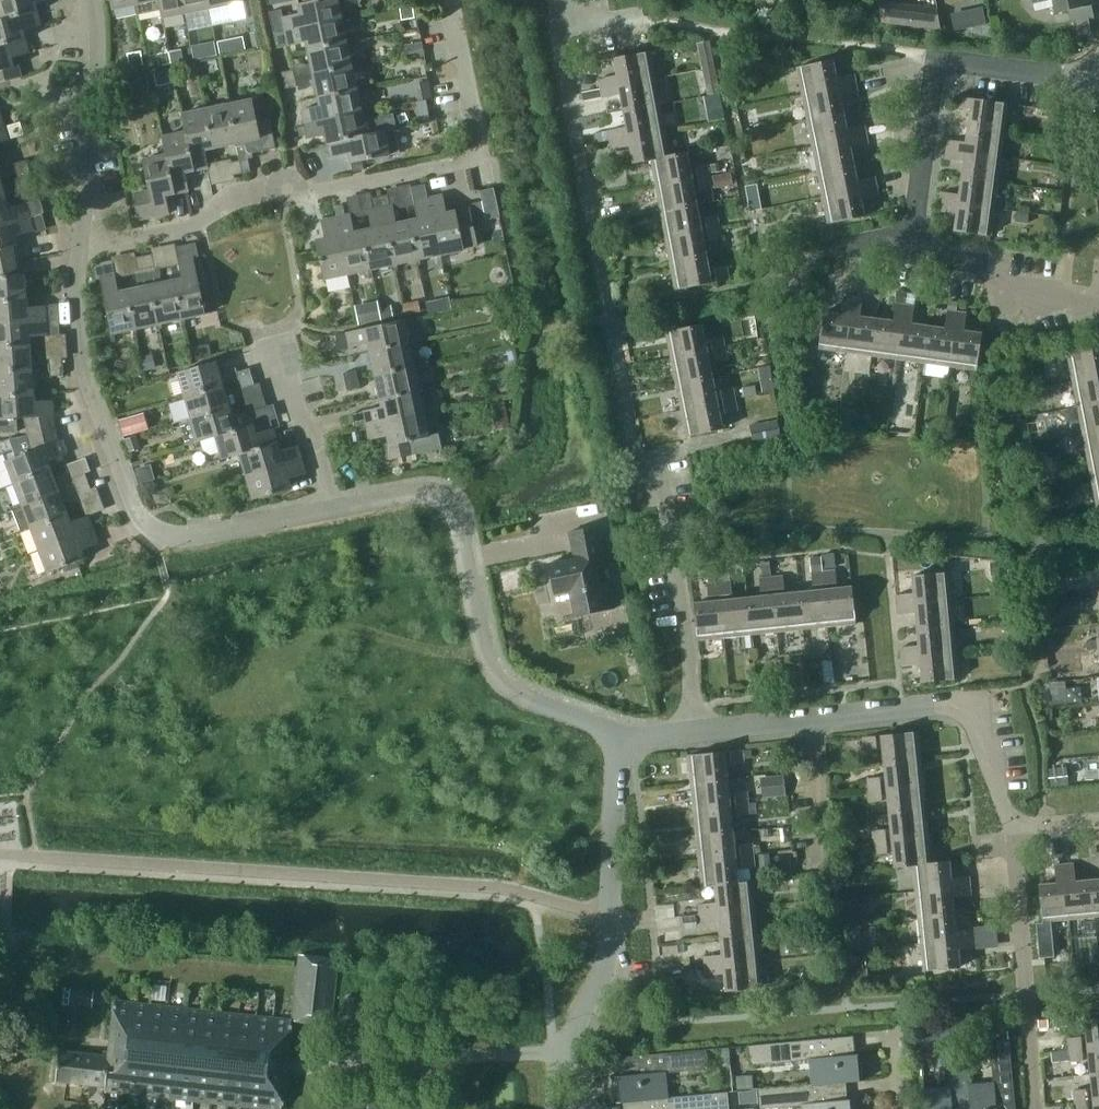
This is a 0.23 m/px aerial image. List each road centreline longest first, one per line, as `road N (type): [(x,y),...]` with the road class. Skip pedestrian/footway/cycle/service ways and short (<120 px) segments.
road 1 (residential): [(699,732),(664,510),(629,445),(556,42),(556,0)]
road 2 (residential): [(78,250),(196,227),(244,194),(466,161),(476,150),(451,0)]
road 3 (residential): [(328,509),(197,535),(160,534),(144,522),(85,367),(78,250)]
road 4 (residential): [(615,744),(592,719),(514,691),(491,669),(462,535),(444,499),(415,492),(328,509)]
road 5 (residential): [(913,249),(935,72),(949,64),(1098,82)]
road 6 (residential): [(575,1053),(609,944),(615,744)]
road 7 (residential): [(292,1062),(575,1053)]
road 8 (residential): [(1038,1108),(1017,828)]
road 9 (residential): [(1017,828),(977,722),(928,707),(813,720)]
road 10 (residential): [(78,250),(98,62),(93,0)]
road 11 (residential): [(1098,302),(1026,291),(998,272),(913,249)]
road 12 (residential): [(328,509),(312,435),(271,372),(263,342)]
road 13 (residential): [(826,858),(813,720)]

